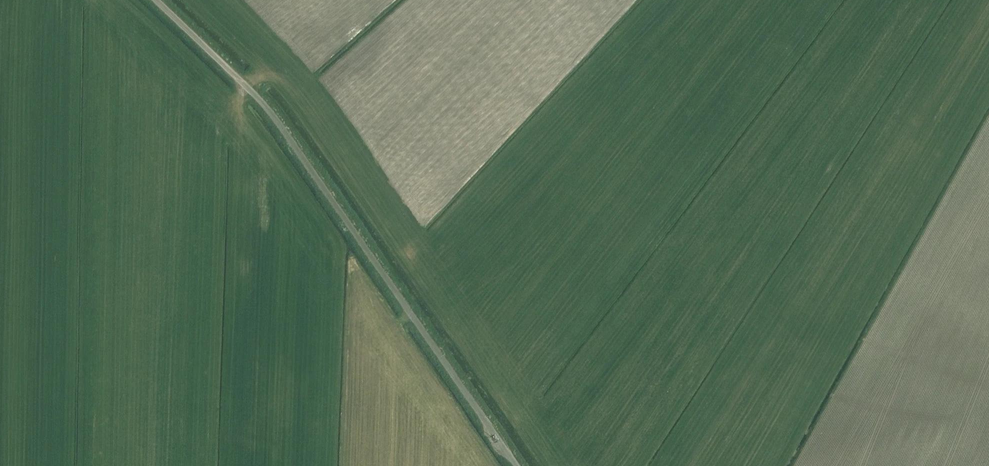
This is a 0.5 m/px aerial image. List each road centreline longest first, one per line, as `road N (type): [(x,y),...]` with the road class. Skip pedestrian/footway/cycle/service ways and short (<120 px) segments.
road 1 (unclassified): [(518,465),(278,122),(156,0)]

